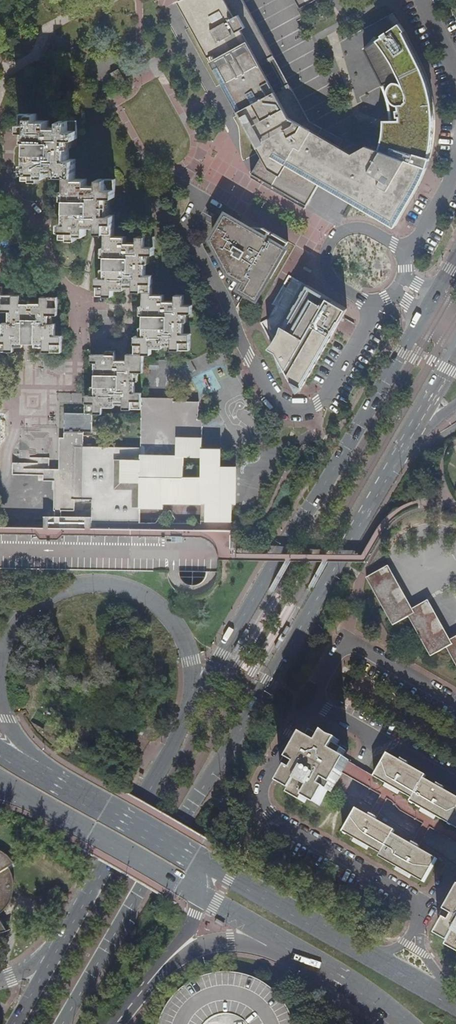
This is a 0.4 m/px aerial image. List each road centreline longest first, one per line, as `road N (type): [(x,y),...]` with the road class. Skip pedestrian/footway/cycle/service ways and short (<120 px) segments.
road 1 (primary): [(63,1023),(401,454)]
road 2 (primary): [(421,317),(171,751)]
road 3 (residential): [(372,303),(325,399),(296,413),(273,404),(185,227)]
road 4 (primary): [(0,652),(26,612),(73,587),(123,588),(148,598),(168,615),(189,661),(189,699),(171,751)]
road 5 (residential): [(430,908),(268,815),(257,801),(310,703)]
road 6 (primary): [(171,751),(50,963)]
road 7 (secondary): [(374,958),(192,858)]
road 8 (residential): [(455,704),(346,644),(310,703)]
road 9 (secondary): [(37,802),(197,893)]
road 10 (residential): [(377,739),(354,788),(455,852)]
road 11 (residential): [(407,252),(355,227),(331,240),(324,261),(331,278),(372,303)]
road 12 (secondary): [(192,858),(54,781)]
road 13 (secondary): [(283,943),(399,1023)]

